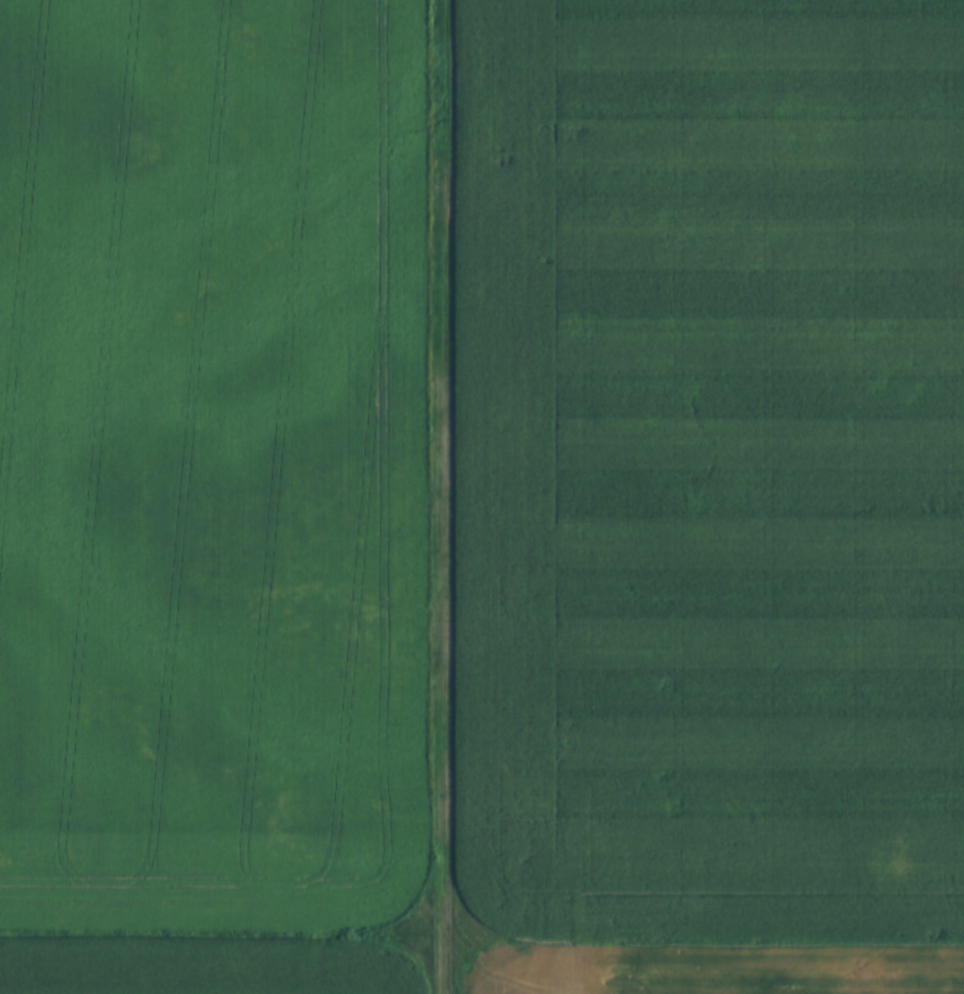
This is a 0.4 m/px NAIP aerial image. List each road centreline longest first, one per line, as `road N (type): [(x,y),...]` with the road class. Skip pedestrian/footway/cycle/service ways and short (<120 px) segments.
road 1 (track): [(451,993),(448,0)]

